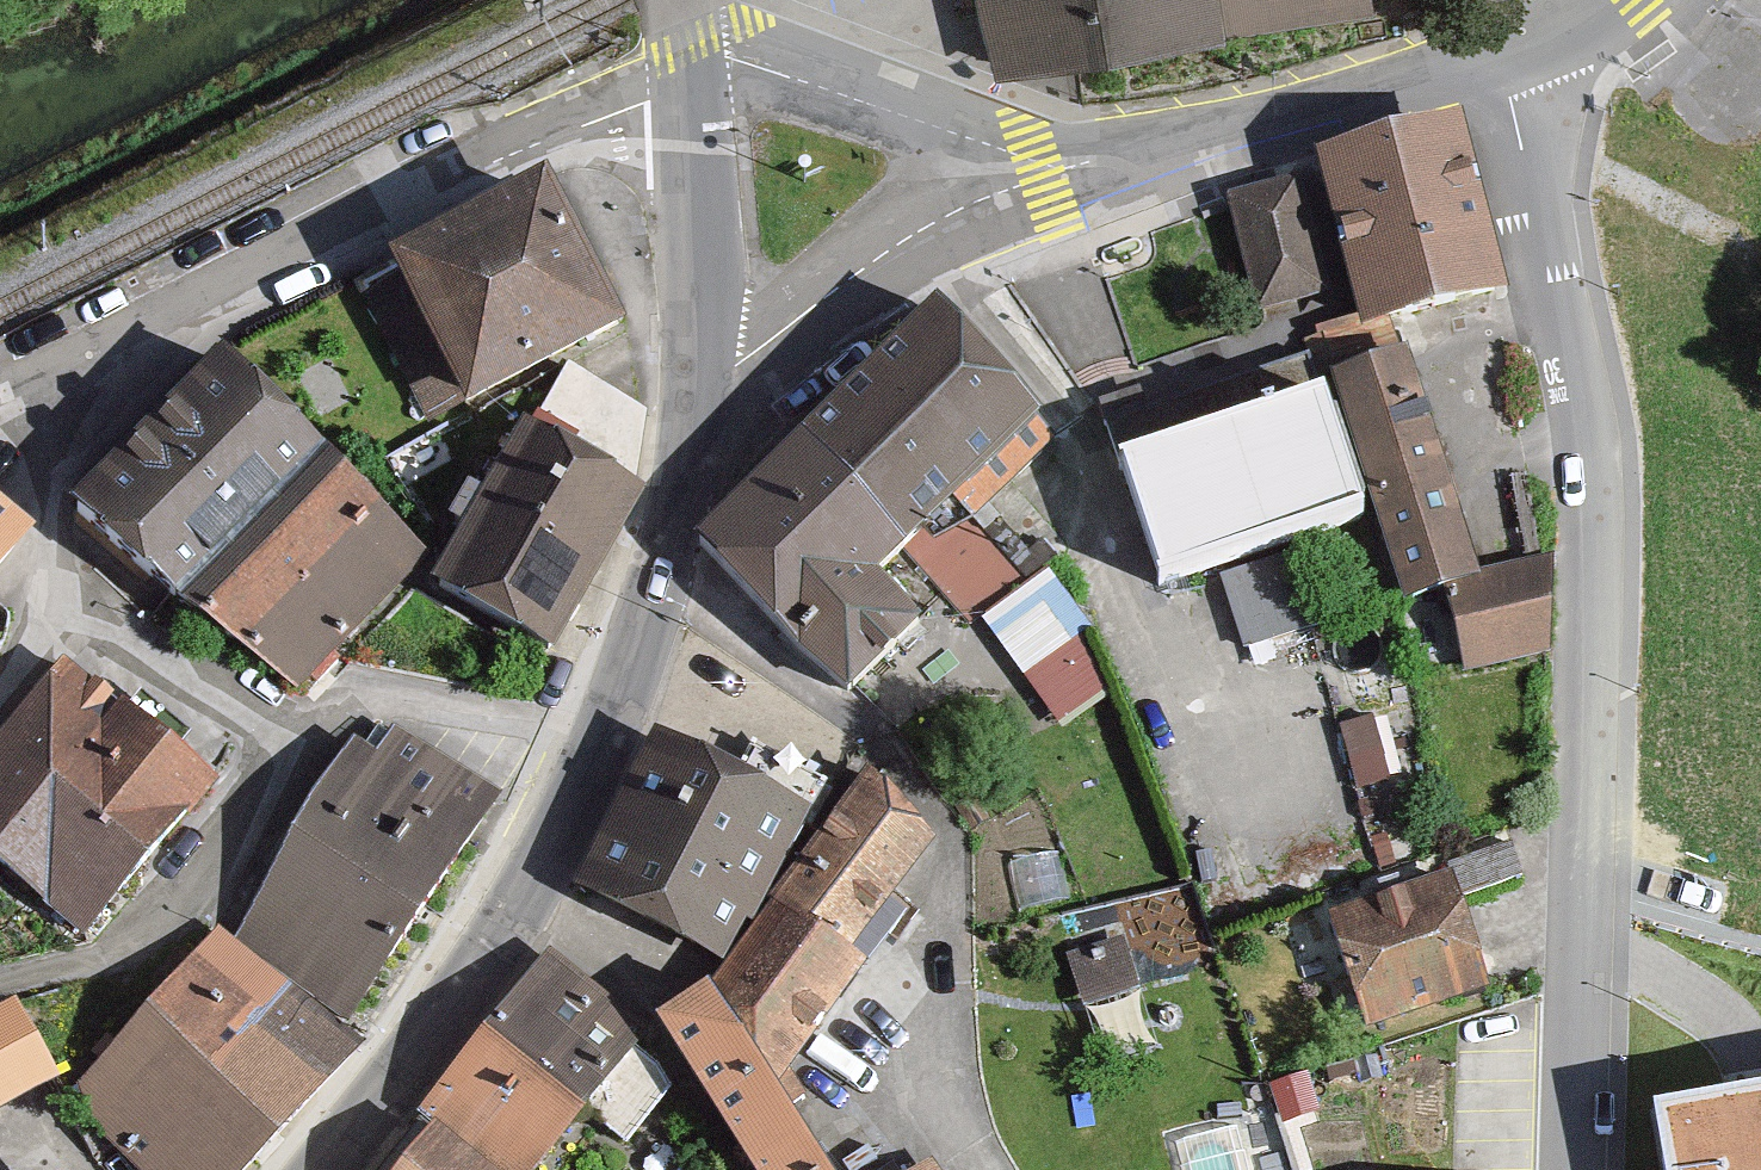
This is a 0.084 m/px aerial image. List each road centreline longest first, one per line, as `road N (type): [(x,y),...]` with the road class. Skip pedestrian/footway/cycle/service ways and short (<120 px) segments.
road 1 (unclassified): [(1507,63),(1585,468),(1583,1169)]
road 2 (tertiary): [(317,1169),(474,972),(620,704),(670,560),(701,383)]
road 3 (tertiary): [(1044,171),(1507,63)]
road 4 (tertiary): [(701,383),(750,359),(922,231),(1044,171)]
road 5 (tertiary): [(683,37),(1044,171)]
road 6 (tertiary): [(683,37),(701,383)]

